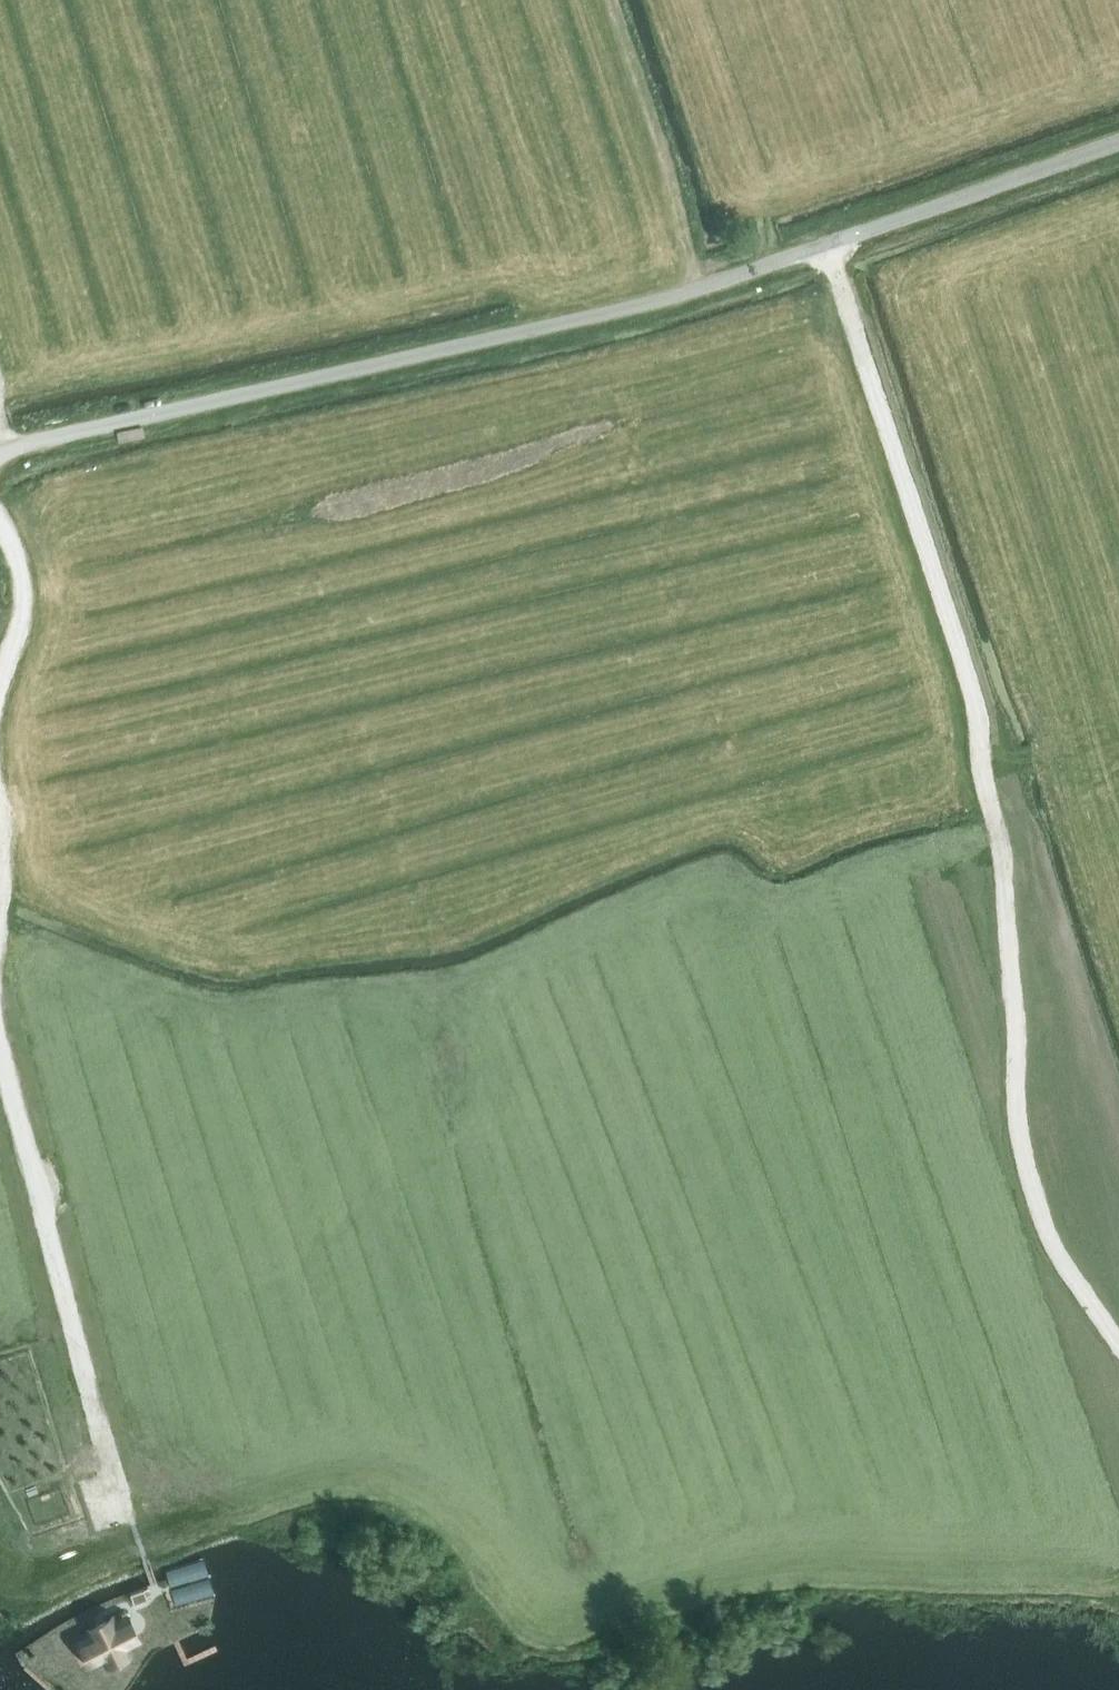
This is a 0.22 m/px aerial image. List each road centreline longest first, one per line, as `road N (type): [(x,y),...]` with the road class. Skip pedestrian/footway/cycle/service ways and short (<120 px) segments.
road 1 (unclassified): [(0,456),(707,288),(1118,148)]

